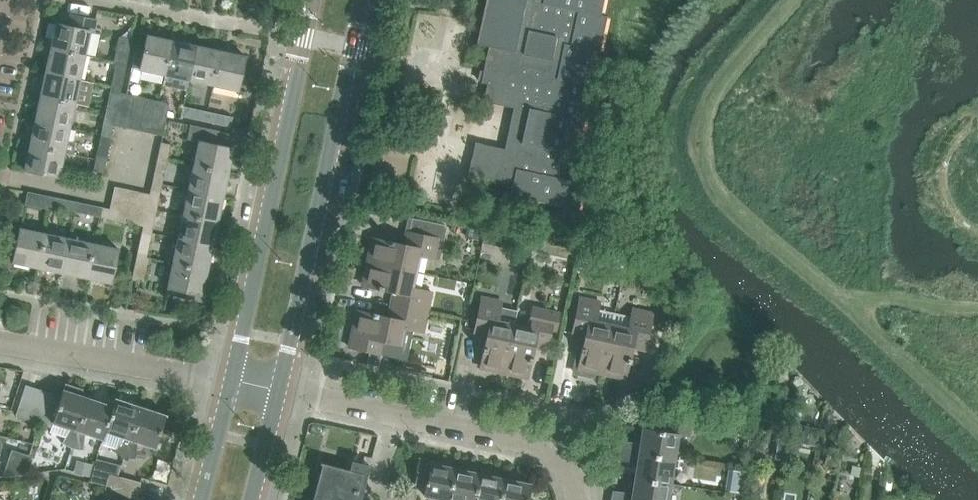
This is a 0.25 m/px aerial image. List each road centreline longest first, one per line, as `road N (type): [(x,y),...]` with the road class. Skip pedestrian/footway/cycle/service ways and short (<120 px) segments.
road 1 (track): [(795,0),(703,130),(701,165),(727,201),(851,295),(903,296),(977,313)]
road 2 (tertiary): [(280,392),(363,0)]
road 3 (tertiary): [(314,0),(232,382)]
road 4 (residential): [(580,499),(572,475),(548,449),(280,392)]
road 5 (residential): [(232,382),(0,340)]
road 6 (residential): [(95,0),(251,27)]
road 7 (tertiary): [(232,382),(201,499)]

